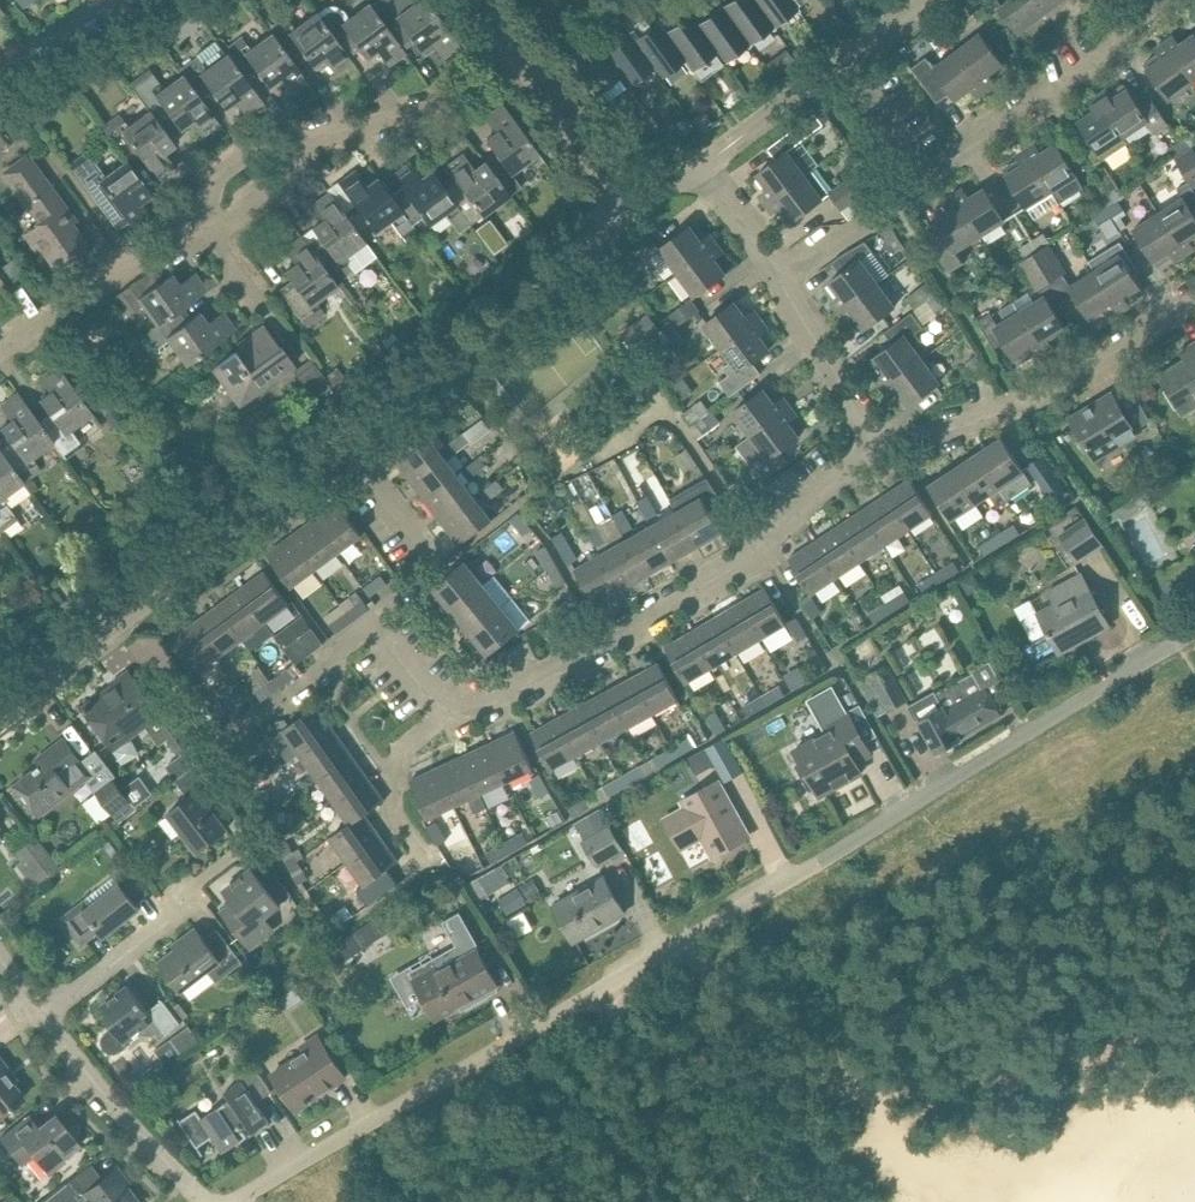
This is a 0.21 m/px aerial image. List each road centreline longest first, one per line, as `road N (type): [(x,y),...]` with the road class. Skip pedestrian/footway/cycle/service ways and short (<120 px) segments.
road 1 (residential): [(1194,636),(236,1201)]
road 2 (residential): [(781,279),(893,205),(1156,0)]
road 3 (unclassified): [(0,700),(354,436)]
road 4 (unclassified): [(354,436),(586,256),(621,204),(619,193)]
road 5 (residential): [(872,445),(1022,413),(1194,301)]
road 6 (residential): [(452,713),(491,708),(763,550)]
road 7 (residential): [(452,713),(378,624),(257,714)]
road 8 (residential): [(763,550),(623,349)]
road 9 (residential): [(202,1201),(43,1017)]
road 10 (residential): [(0,355),(104,281),(198,237)]
road 11 (residential): [(310,143),(445,105),(513,46)]
road 12 (residential): [(43,1017),(219,871)]
road 13 (residential): [(872,445),(781,279)]
road 14 (unclassified): [(619,193),(513,46)]
road 15 (residential): [(420,853),(391,803),(401,759),(412,739),(452,713)]
road 16 (residential): [(198,237),(205,201),(226,172),(263,150),(310,143)]
road 17 (residential): [(763,550),(872,445)]
road 18 (residential): [(354,436),(438,561)]
road 19 (residential): [(212,236),(301,171),(310,143)]
road 20 (residential): [(781,279),(704,169)]
road 21 (residential): [(103,0),(0,70)]

